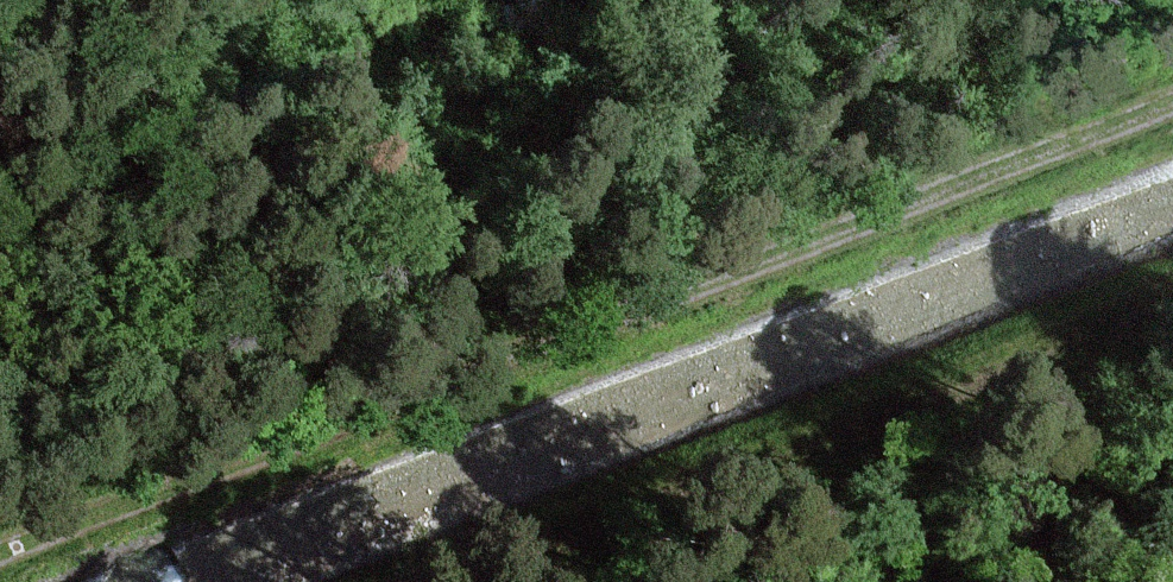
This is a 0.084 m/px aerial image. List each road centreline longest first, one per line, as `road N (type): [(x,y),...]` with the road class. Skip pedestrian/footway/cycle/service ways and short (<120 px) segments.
road 1 (track): [(1172,109),(0,563)]
road 2 (track): [(1172,294),(447,581)]

